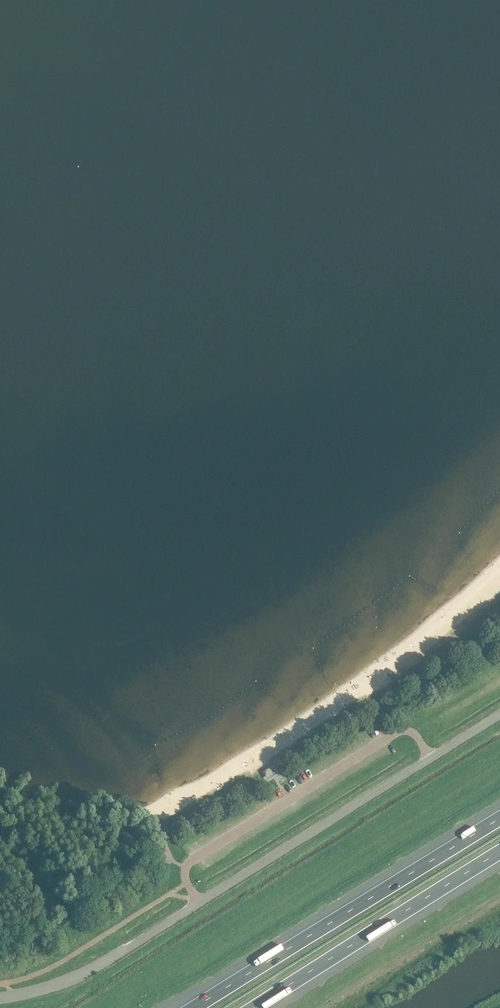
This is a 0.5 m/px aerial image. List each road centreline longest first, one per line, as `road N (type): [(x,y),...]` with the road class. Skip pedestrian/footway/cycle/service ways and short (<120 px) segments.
road 1 (unclassified): [(499,714),(113,960)]
road 2 (motorway): [(499,816),(191,1007)]
road 3 (motorway): [(258,1007),(499,855)]
road 4 (unclassified): [(0,1000),(113,960)]

